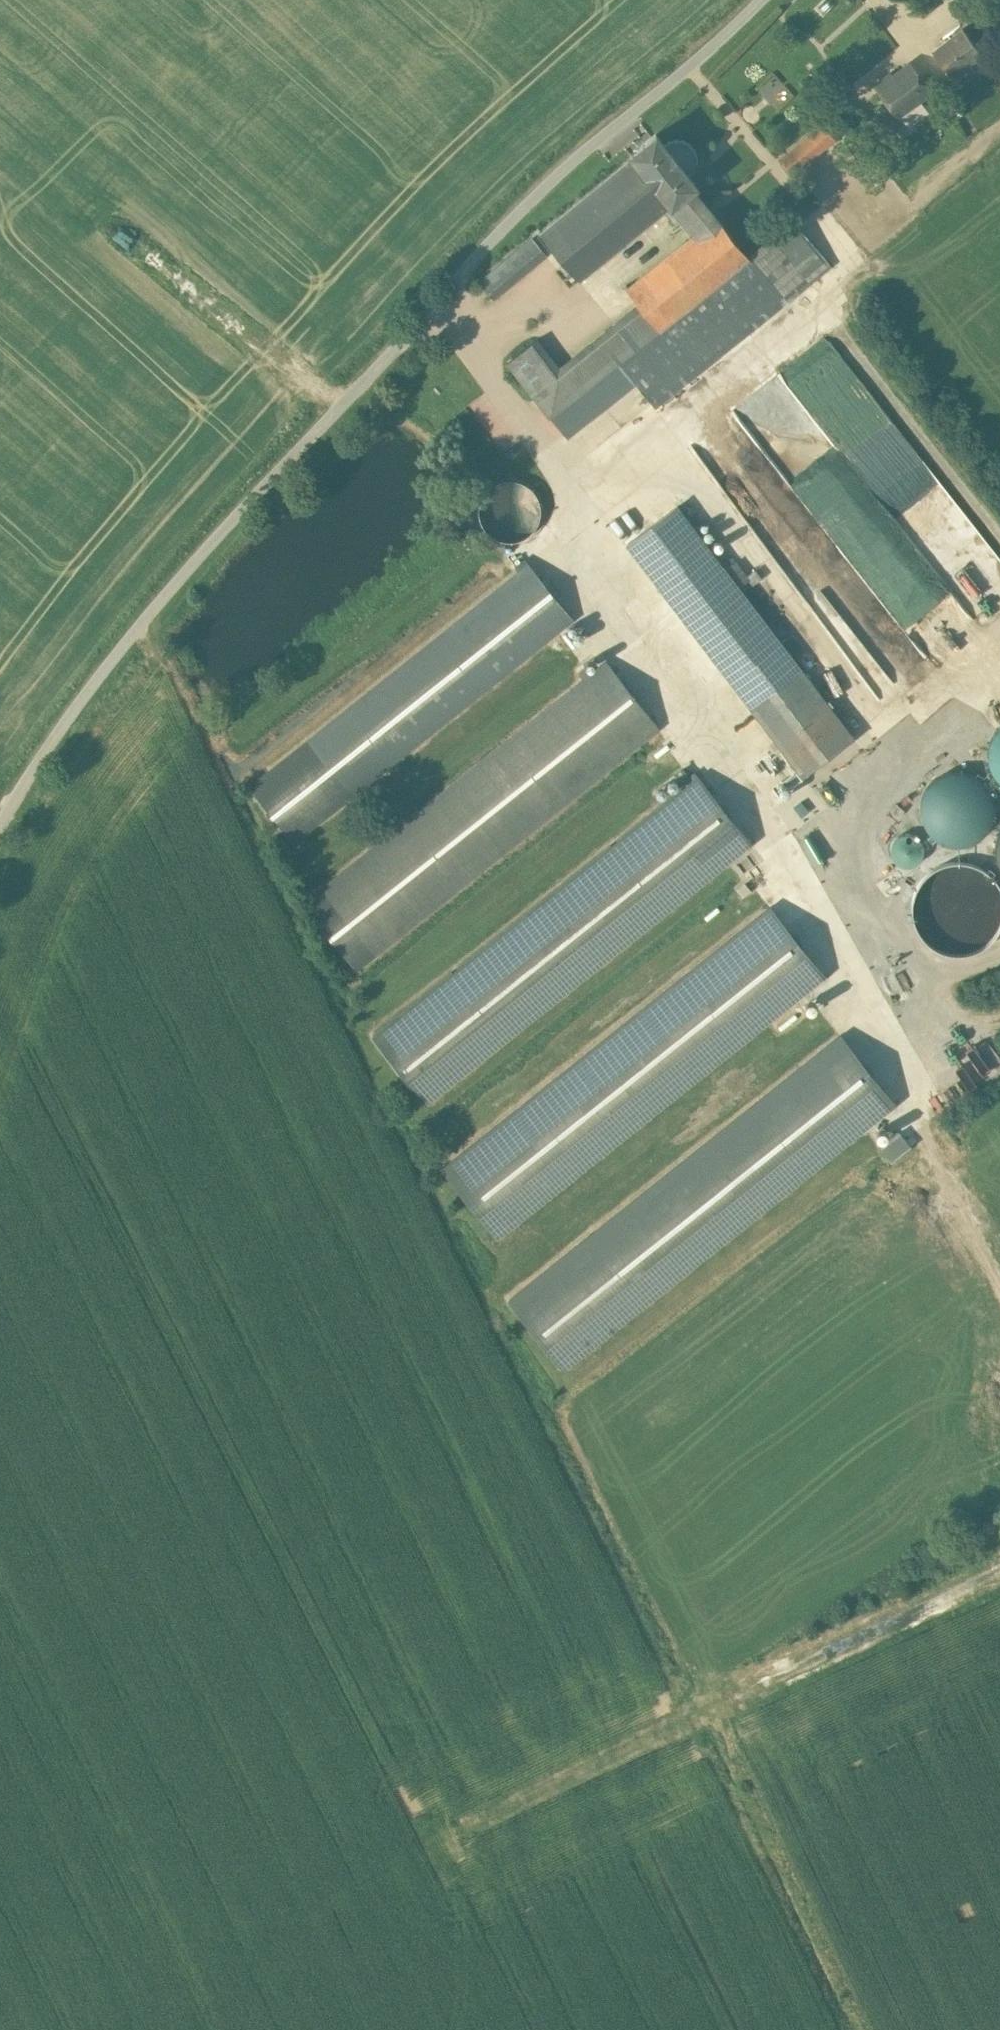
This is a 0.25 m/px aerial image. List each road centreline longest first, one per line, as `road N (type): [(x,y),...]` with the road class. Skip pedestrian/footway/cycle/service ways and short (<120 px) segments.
road 1 (unclassified): [(0,826),(38,764),(184,576),(533,196),(746,0)]

